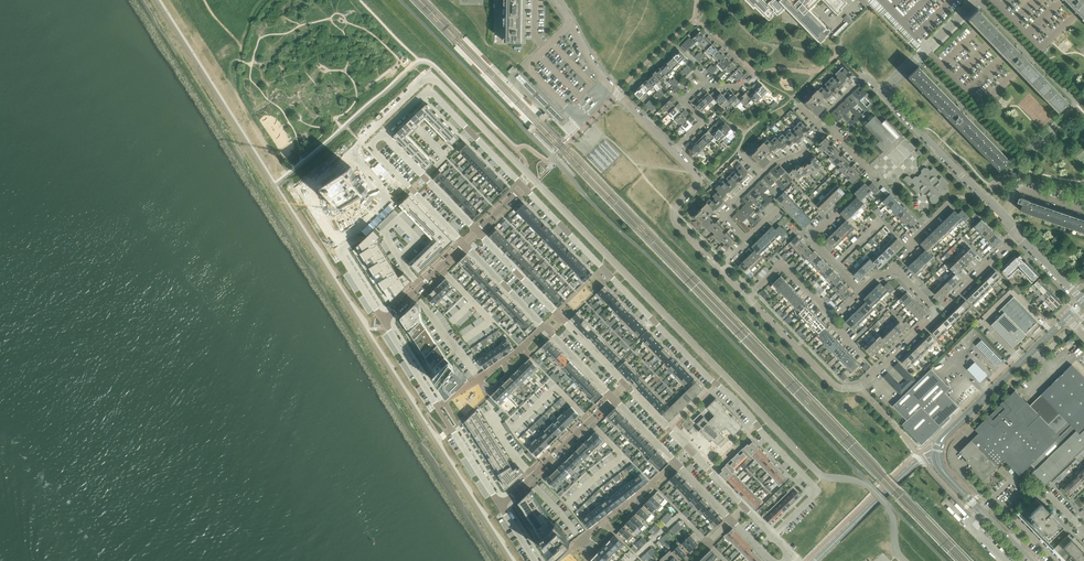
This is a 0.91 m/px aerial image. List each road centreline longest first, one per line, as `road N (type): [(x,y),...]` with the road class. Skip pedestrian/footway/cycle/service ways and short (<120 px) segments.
road 1 (residential): [(811,498),(814,486),(798,468),(607,272)]
road 2 (residential): [(749,298),(842,388),(866,382),(938,313)]
road 3 (residential): [(370,145),(306,195),(383,321)]
road 4 (residential): [(383,321),(502,505)]
road 5 (residential): [(465,244),(613,397)]
road 6 (residential): [(1019,235),(882,92)]
road 7 (residential): [(745,508),(626,385)]
road 8 (residential): [(613,397),(732,520)]
road 9 (residential): [(604,81),(572,112),(527,67),(571,23)]
road 10 (secondary): [(947,434),(1067,318)]
road 11 (unclassified): [(935,456),(914,466),(816,560)]
road 12 (residential): [(721,269),(675,221),(675,208),(699,182),(673,151)]
road 13 (residential): [(502,505),(613,397)]
road 14 (residential): [(477,232),(382,135),(370,145)]
road 15 (residential): [(370,145),(465,244)]
road 16 (residential): [(429,90),(525,188)]
road 17 (unclassified): [(882,92),(977,0)]

